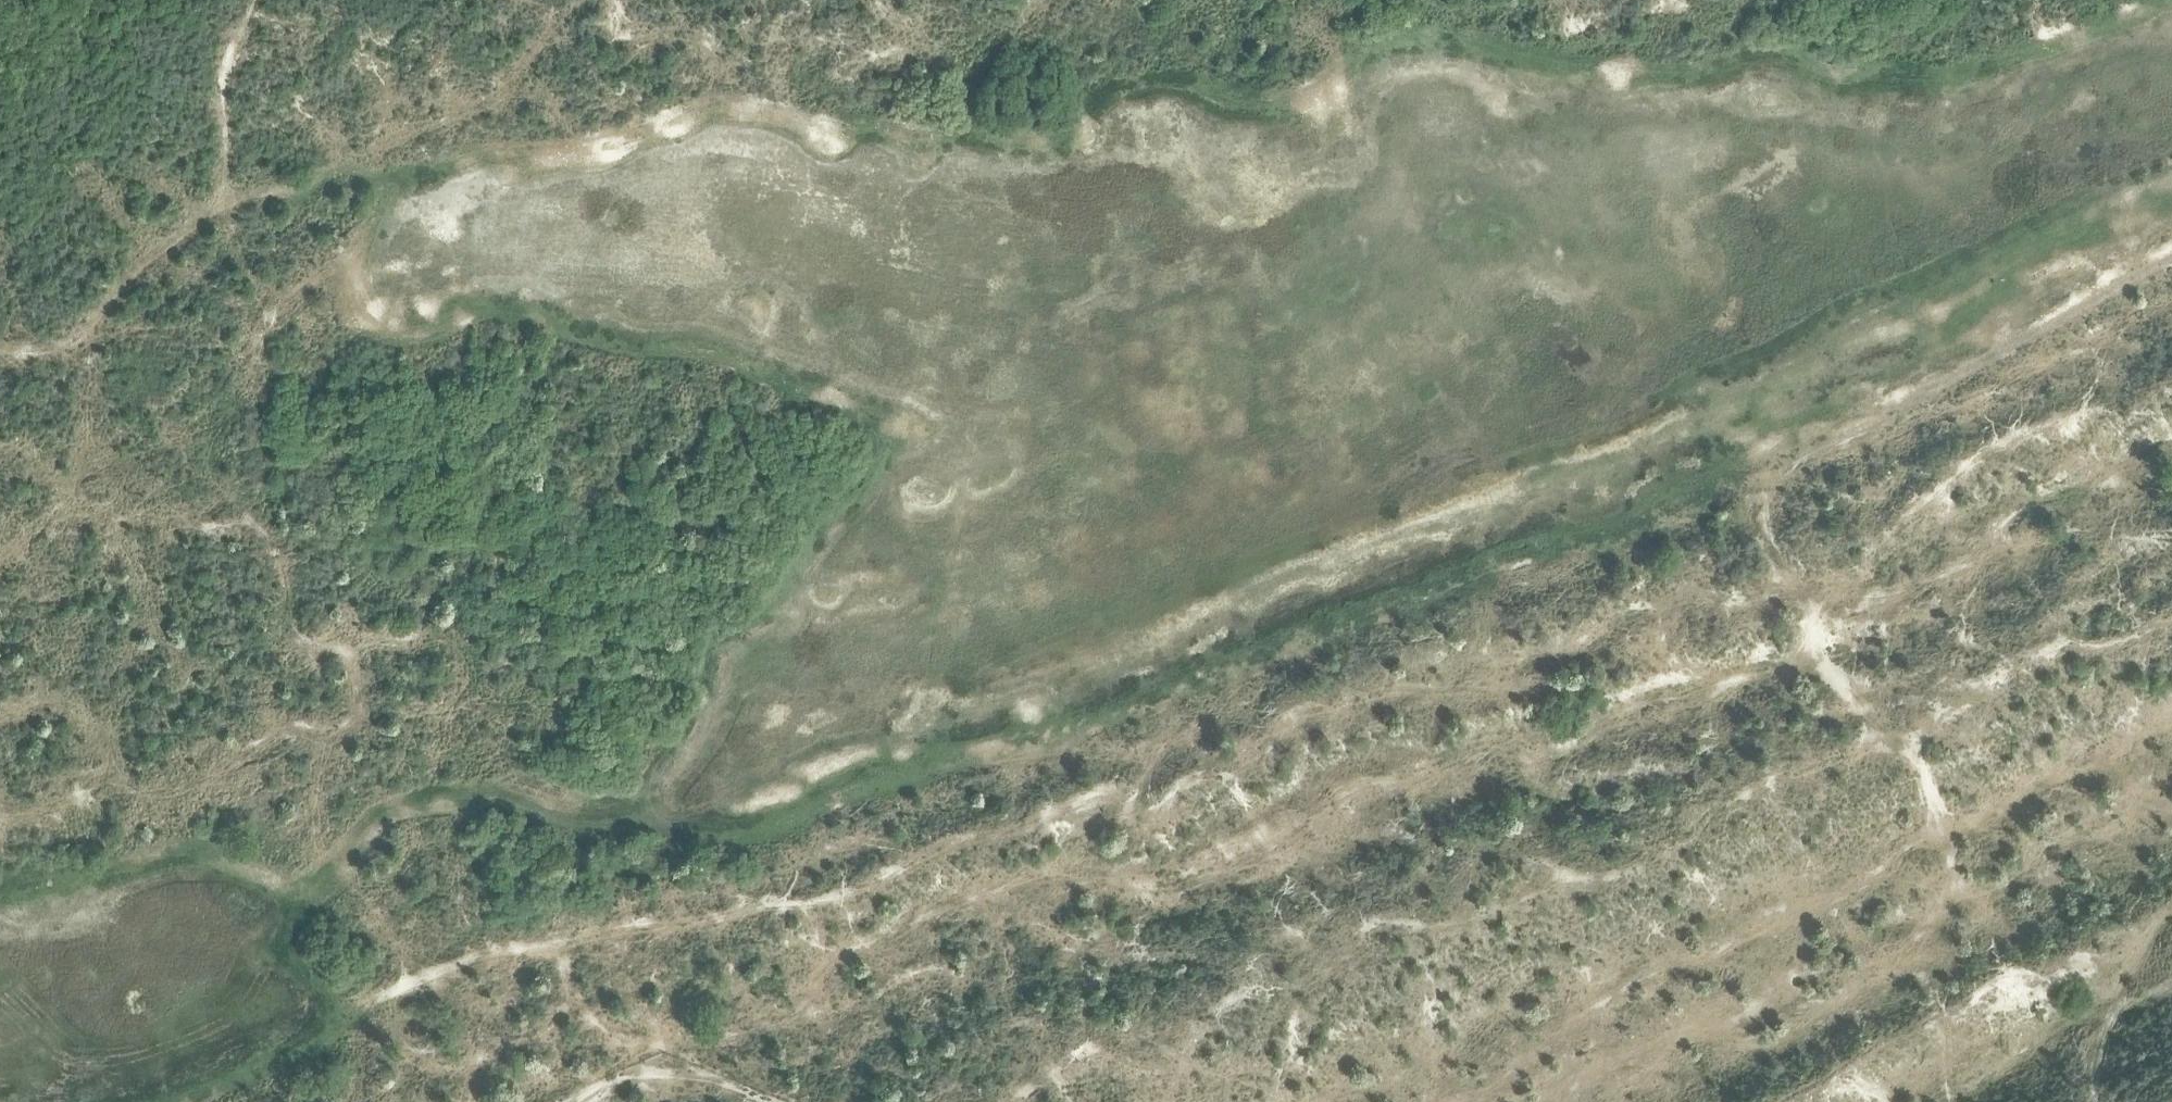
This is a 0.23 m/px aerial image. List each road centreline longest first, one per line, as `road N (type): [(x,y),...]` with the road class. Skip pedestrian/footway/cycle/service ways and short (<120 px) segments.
road 1 (track): [(1935,384),(2171,243)]

